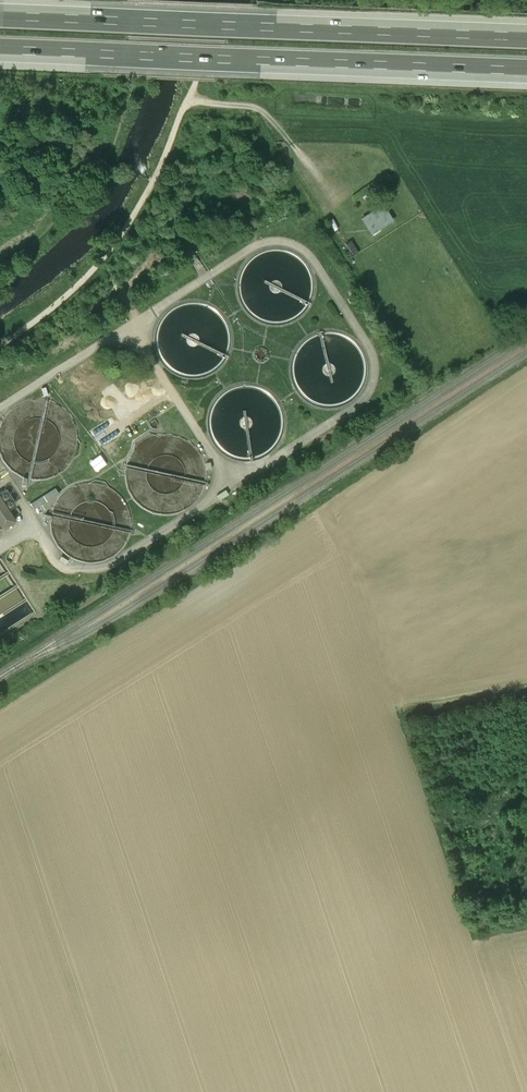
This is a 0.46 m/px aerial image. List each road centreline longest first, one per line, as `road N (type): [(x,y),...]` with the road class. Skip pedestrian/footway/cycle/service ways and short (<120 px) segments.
road 1 (motorway): [(526,36),(0,16)]
road 2 (motorway): [(0,50),(526,70)]

